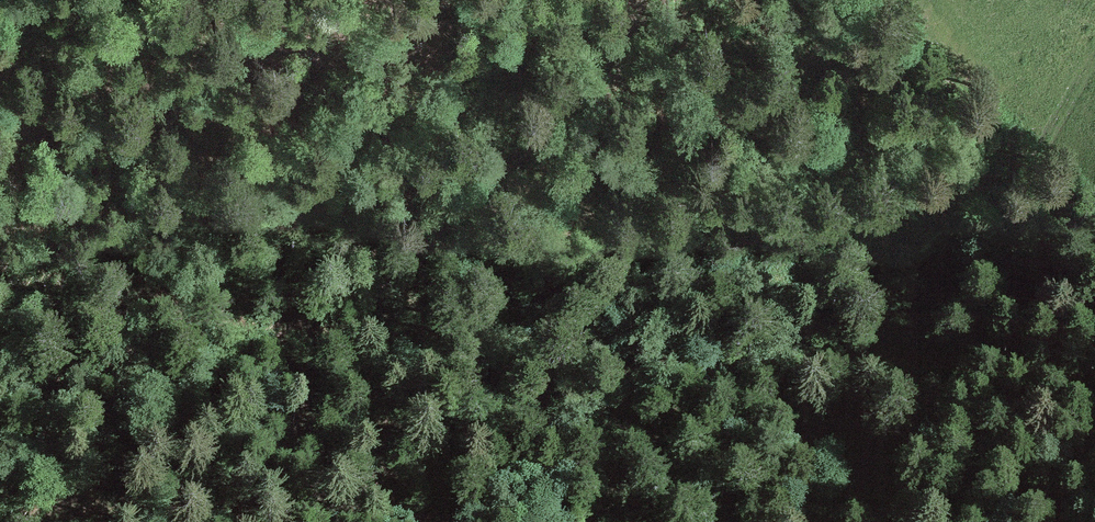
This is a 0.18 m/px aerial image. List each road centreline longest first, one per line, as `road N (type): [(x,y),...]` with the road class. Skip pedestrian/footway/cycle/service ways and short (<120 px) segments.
road 1 (track): [(34,521),(324,294),(518,159),(604,72),(646,0)]
road 2 (track): [(556,0),(534,15),(421,39),(262,53),(180,74),(0,156)]
road 3 (track): [(838,521),(937,321),(1037,81)]
road 4 (track): [(29,141),(17,94),(39,0)]

